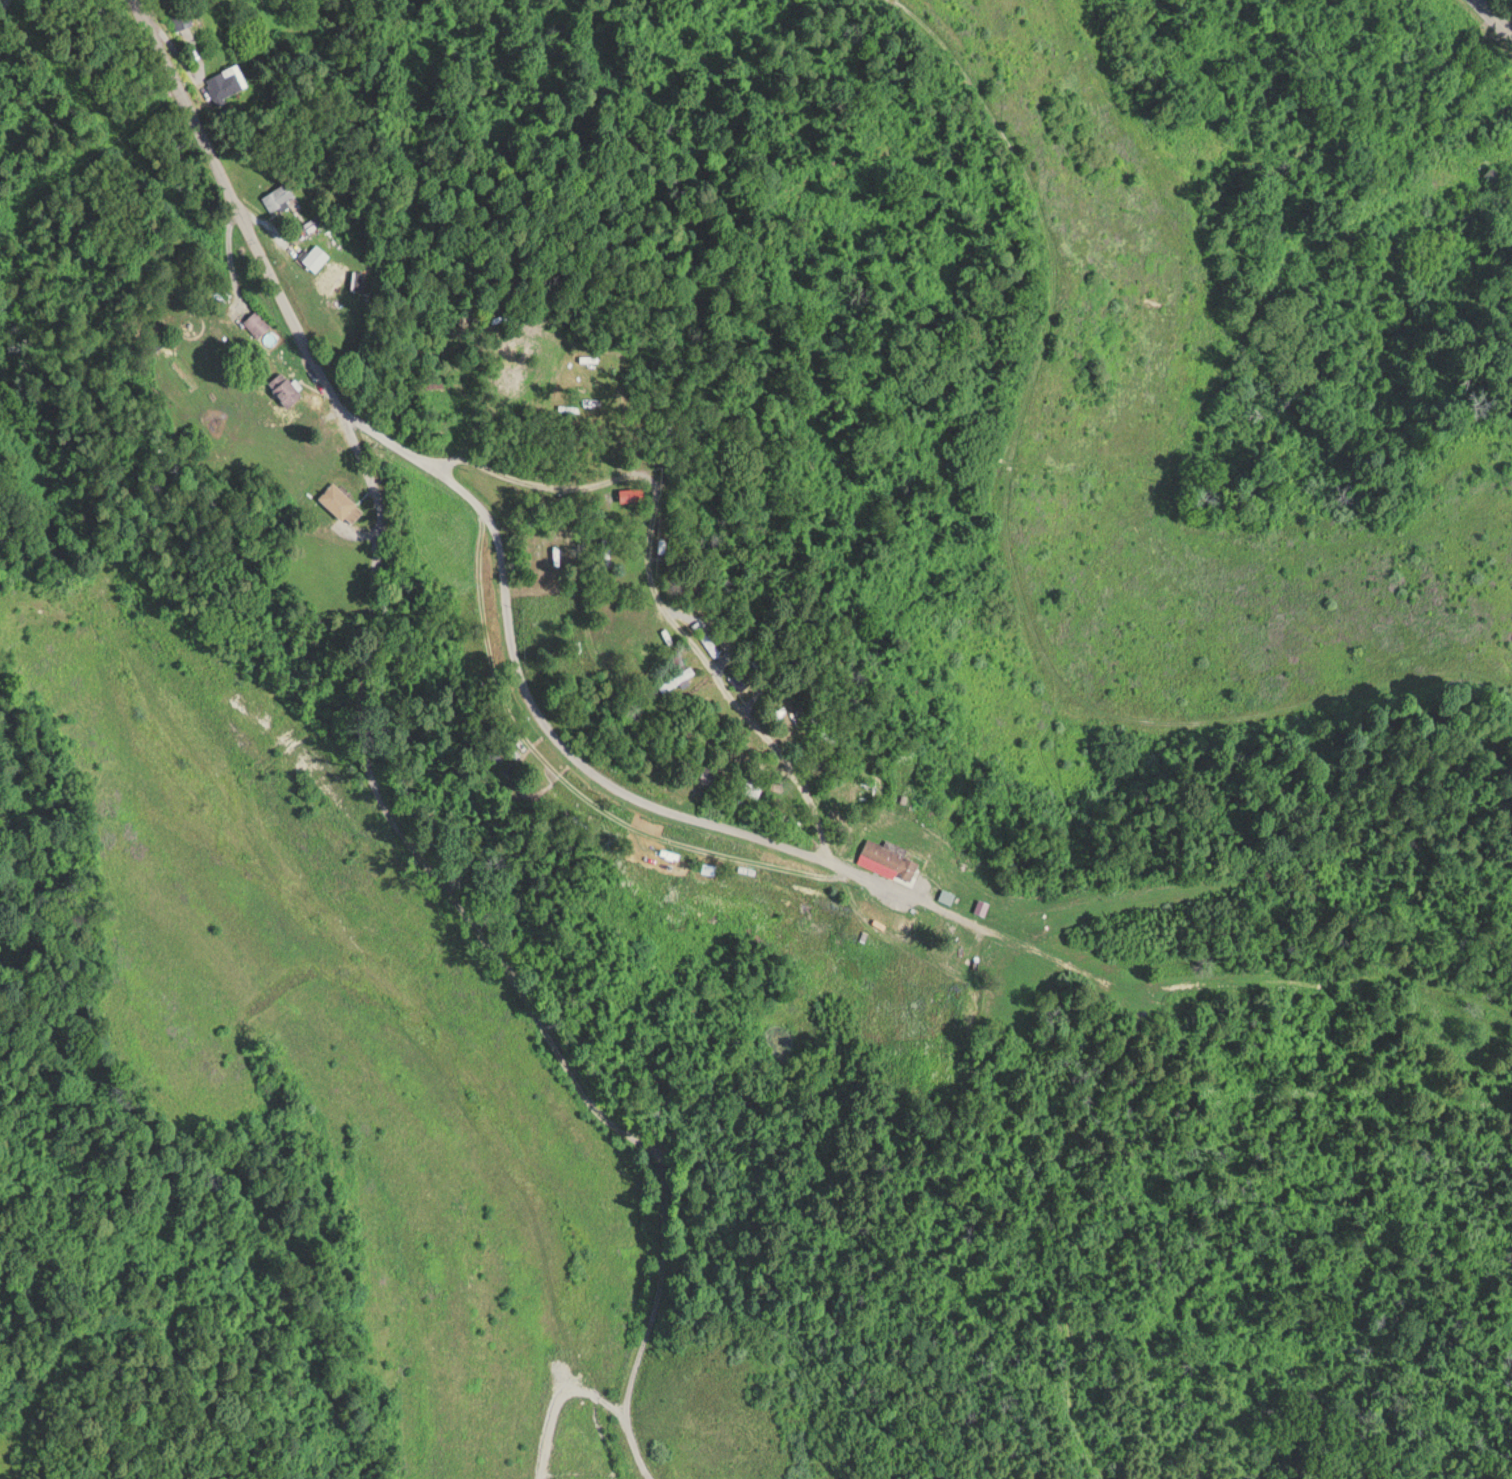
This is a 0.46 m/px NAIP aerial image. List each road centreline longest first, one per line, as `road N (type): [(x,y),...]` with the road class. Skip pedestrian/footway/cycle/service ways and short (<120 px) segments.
road 1 (residential): [(99,0),(253,217),(352,385),(379,483),(364,596),(367,654),(379,651),(385,725),(409,815),(486,920),(531,1014),(585,1084),(662,1120),(653,1284),(671,1440),(695,1444),(748,1478)]

